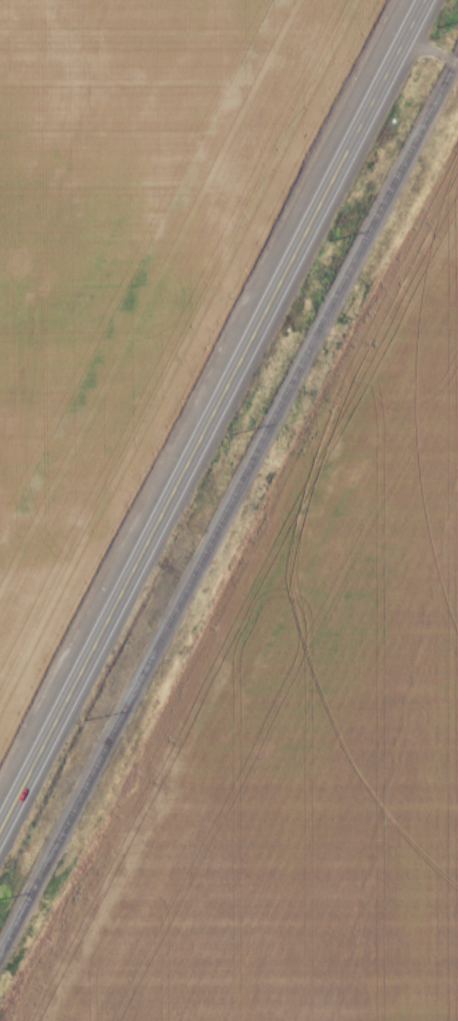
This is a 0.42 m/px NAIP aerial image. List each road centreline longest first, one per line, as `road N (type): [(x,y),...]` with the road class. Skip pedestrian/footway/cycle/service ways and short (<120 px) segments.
road 1 (primary): [(0,827),(422,0)]

